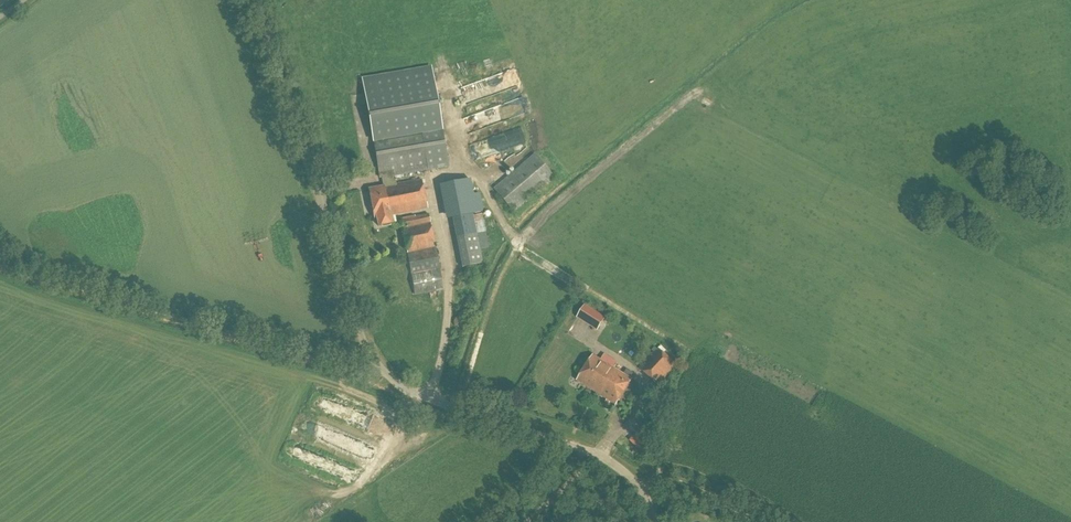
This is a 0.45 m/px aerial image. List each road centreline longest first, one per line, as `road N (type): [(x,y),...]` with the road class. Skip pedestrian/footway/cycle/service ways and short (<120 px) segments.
road 1 (unclassified): [(655,521),(634,480),(605,459),(416,394),(379,368),(365,344),(255,0)]

